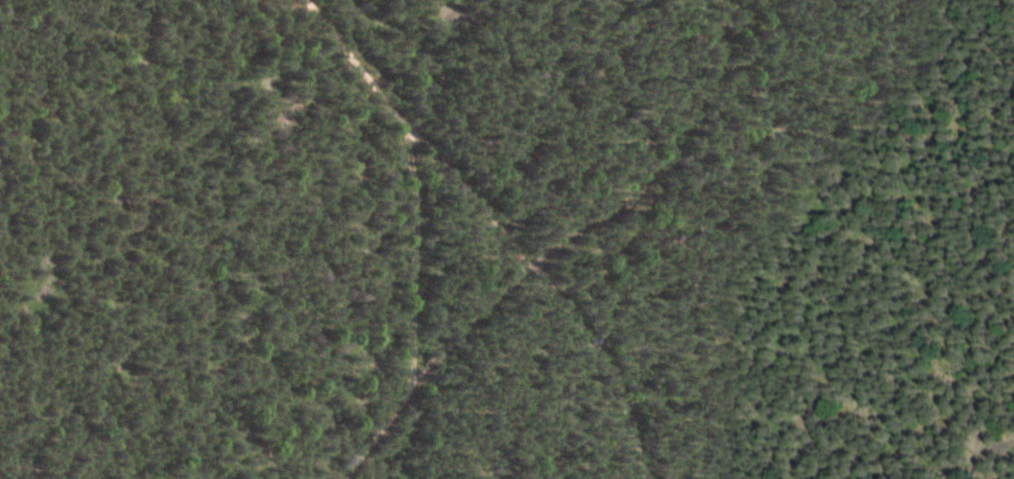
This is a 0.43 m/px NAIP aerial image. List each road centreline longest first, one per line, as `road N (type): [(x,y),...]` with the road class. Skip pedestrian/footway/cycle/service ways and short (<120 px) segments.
road 1 (track): [(300,0),(396,129),(402,394),(338,478)]
road 2 (track): [(396,129),(608,380),(642,478)]
road 3 (track): [(402,394),(527,275),(641,183),(683,123)]

